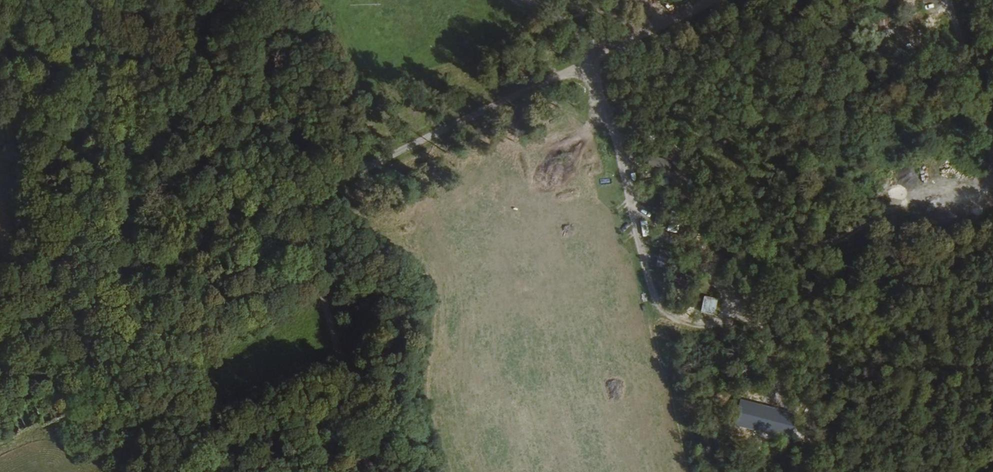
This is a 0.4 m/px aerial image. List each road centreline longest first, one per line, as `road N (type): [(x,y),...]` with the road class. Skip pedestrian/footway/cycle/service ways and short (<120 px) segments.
road 1 (unclassified): [(719,0),(419,151),(358,197),(336,233),(319,293),(366,471)]

